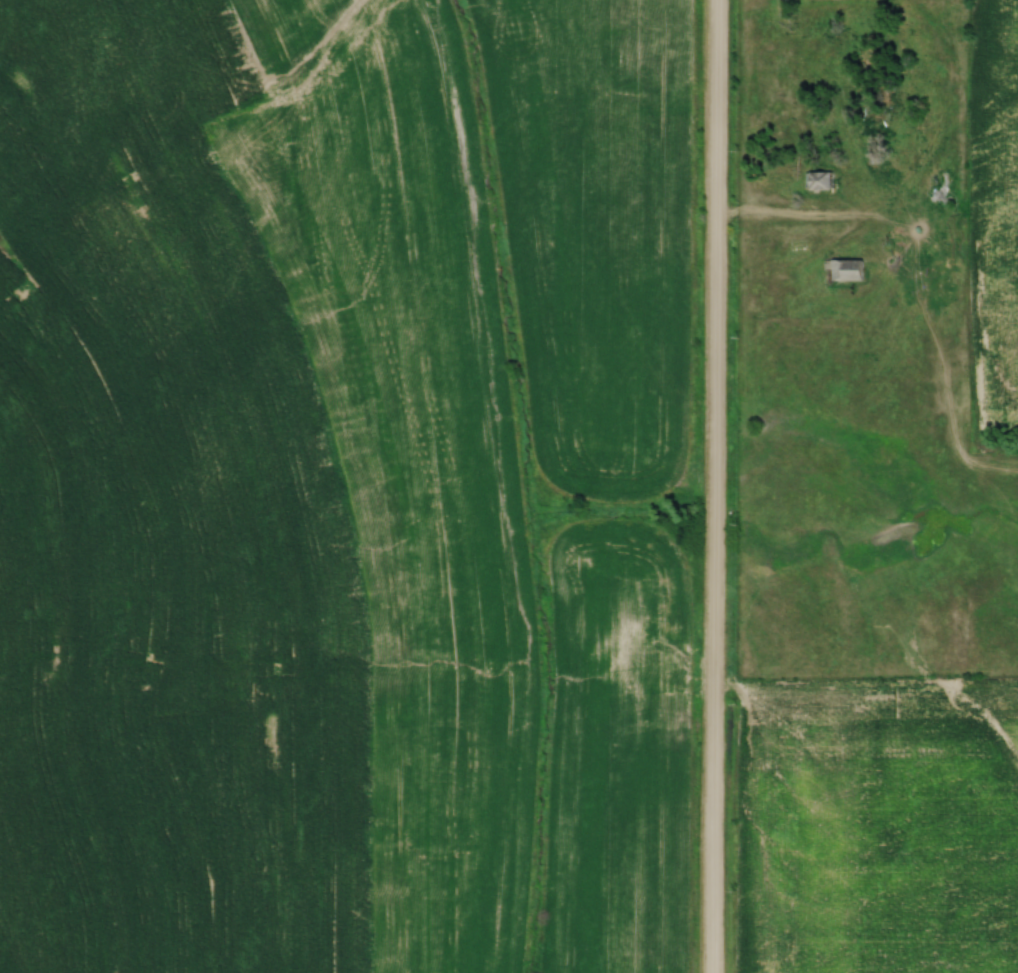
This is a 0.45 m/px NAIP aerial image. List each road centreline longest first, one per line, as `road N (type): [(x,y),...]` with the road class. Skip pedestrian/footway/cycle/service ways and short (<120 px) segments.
road 1 (residential): [(711,972),(716,0)]

